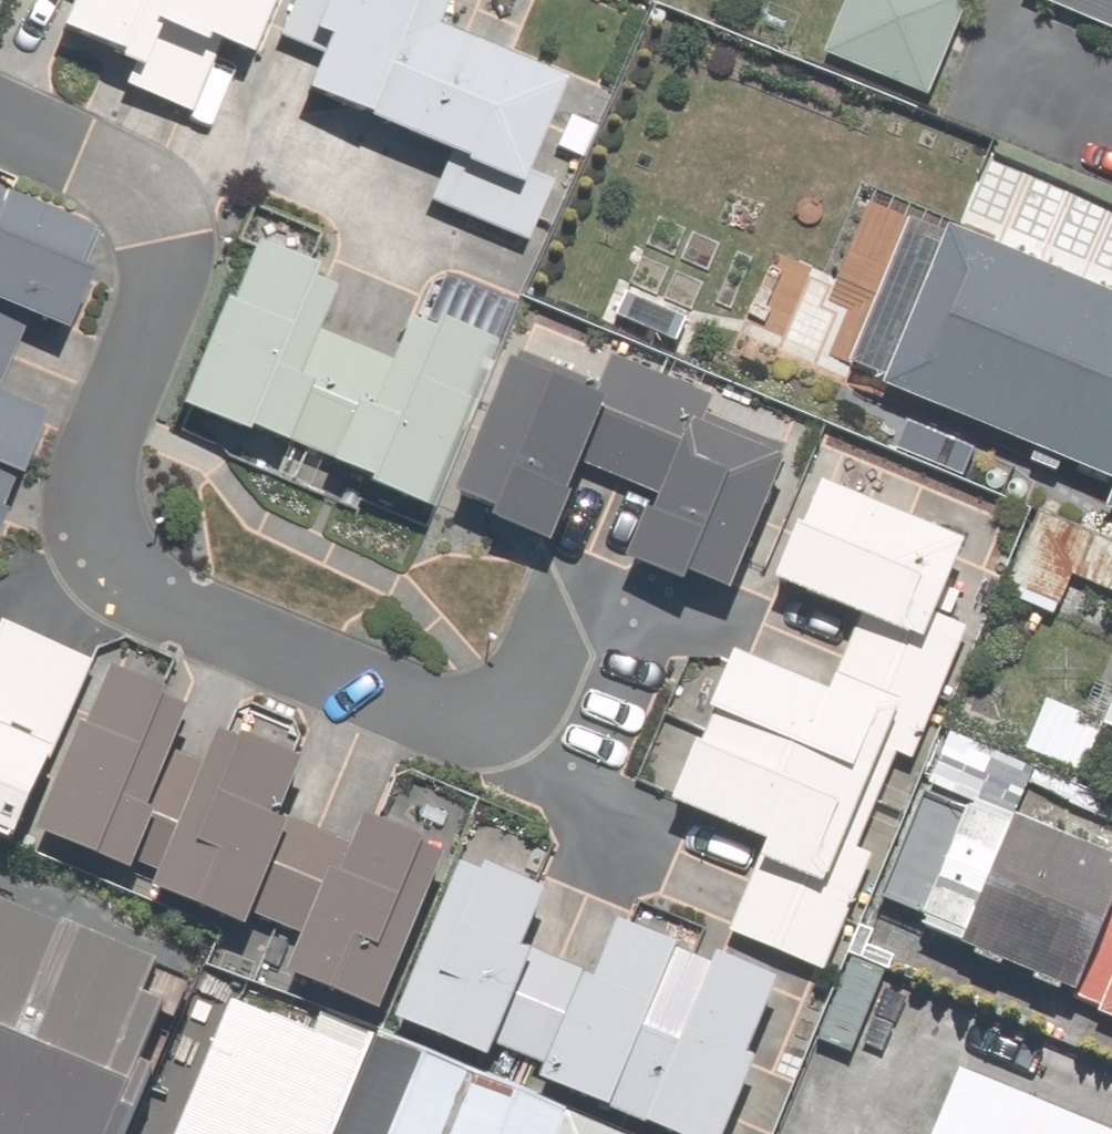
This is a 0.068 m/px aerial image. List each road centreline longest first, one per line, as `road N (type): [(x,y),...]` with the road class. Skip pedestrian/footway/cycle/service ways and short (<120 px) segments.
road 1 (residential): [(0,121),(113,176),(154,220),(154,284),(91,472),(93,511),(126,572),(183,613),(455,721),(482,720),(523,698),(567,603)]

